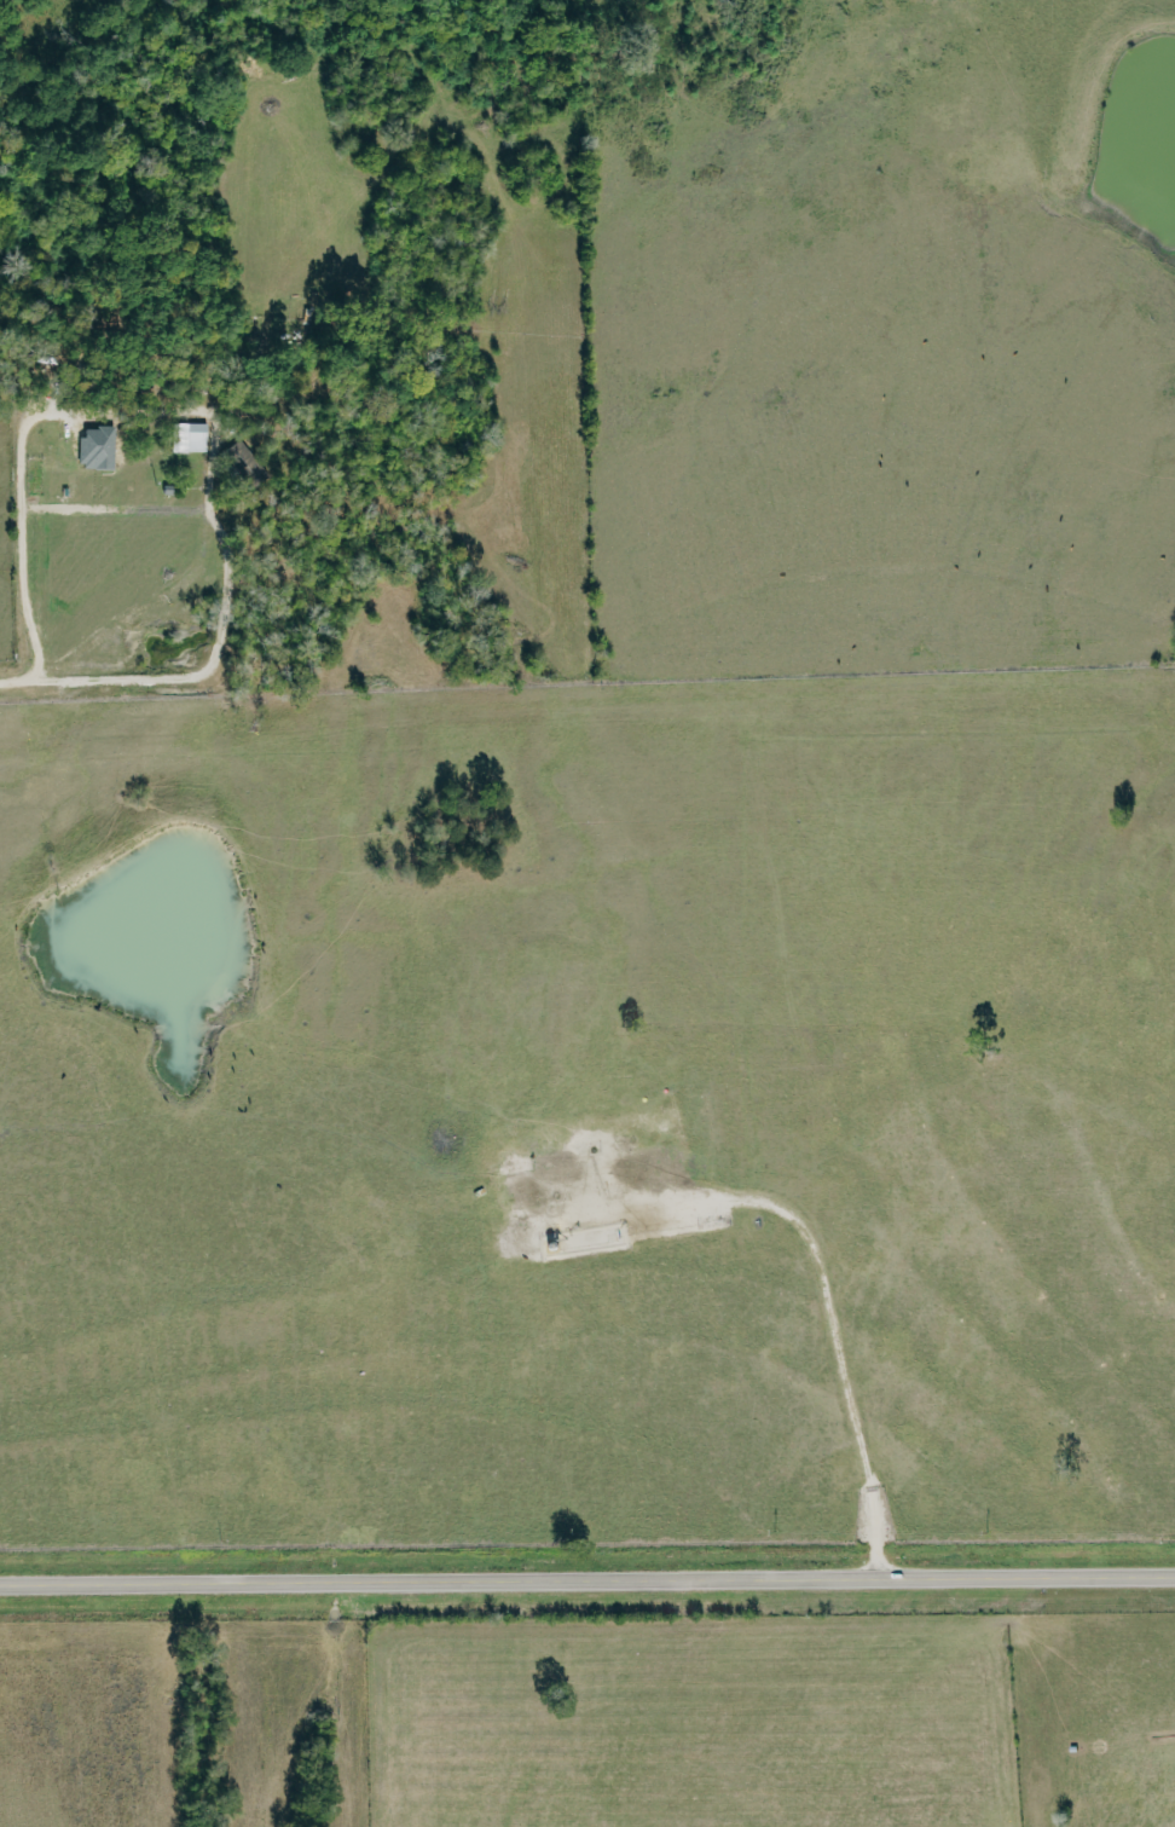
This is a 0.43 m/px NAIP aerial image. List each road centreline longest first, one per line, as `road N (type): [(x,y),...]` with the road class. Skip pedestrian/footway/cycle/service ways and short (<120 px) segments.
road 1 (tertiary): [(0,1586),(1174,1577)]

